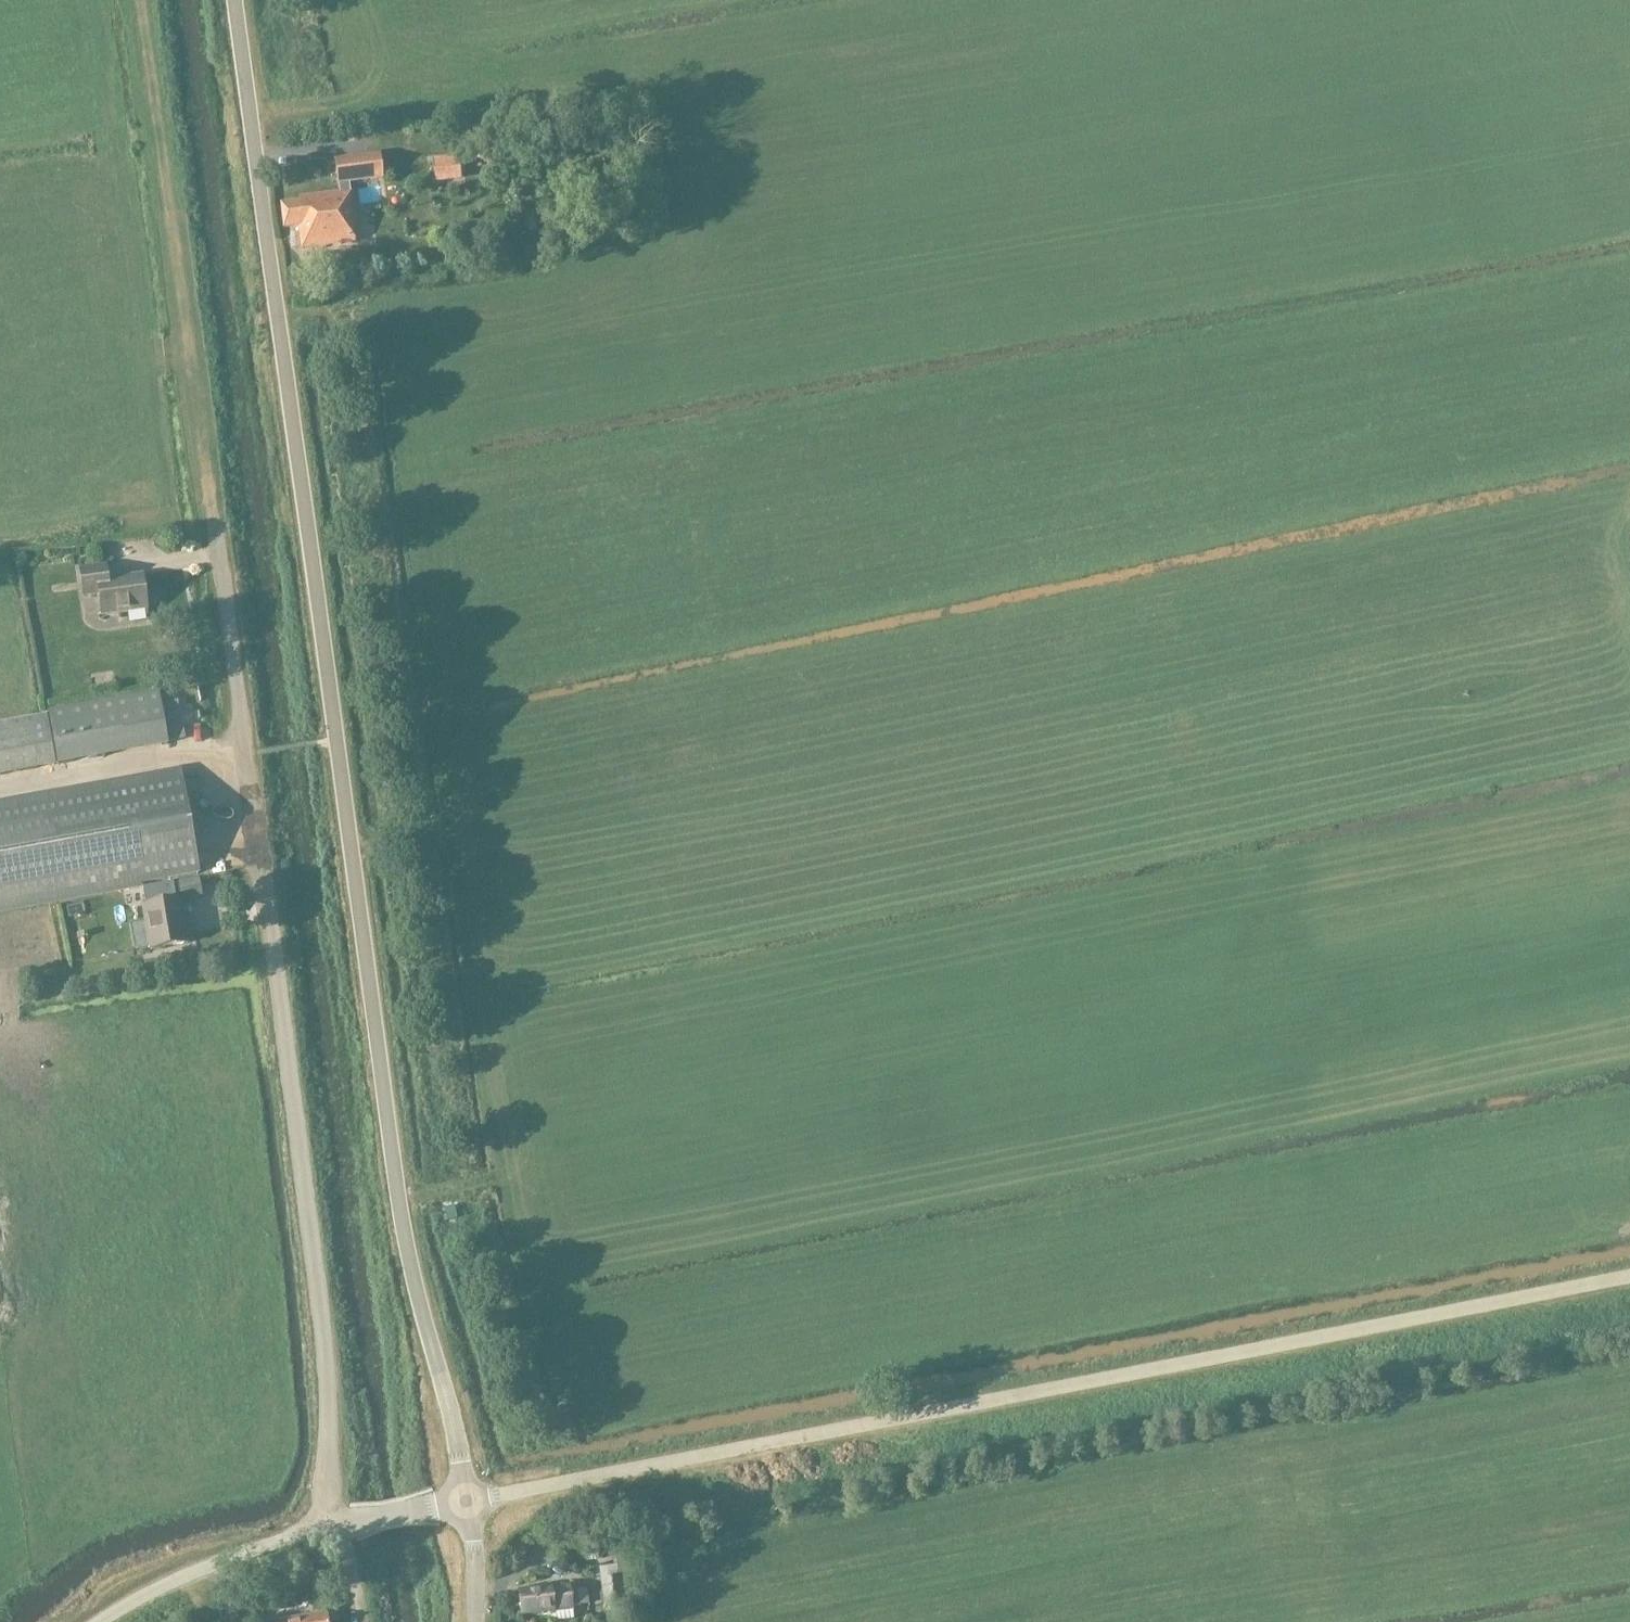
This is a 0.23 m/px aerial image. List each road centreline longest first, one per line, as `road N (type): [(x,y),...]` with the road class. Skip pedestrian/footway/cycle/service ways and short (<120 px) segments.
road 1 (track): [(140,0),(322,1312),(326,1529)]
road 2 (unclassified): [(466,1501),(408,1263),(234,0)]
road 3 (unclassified): [(466,1501),(1629,1275)]
road 4 (unclassified): [(355,1522),(173,1582),(98,1621)]
road 5 (unclassified): [(474,1621),(466,1501)]

